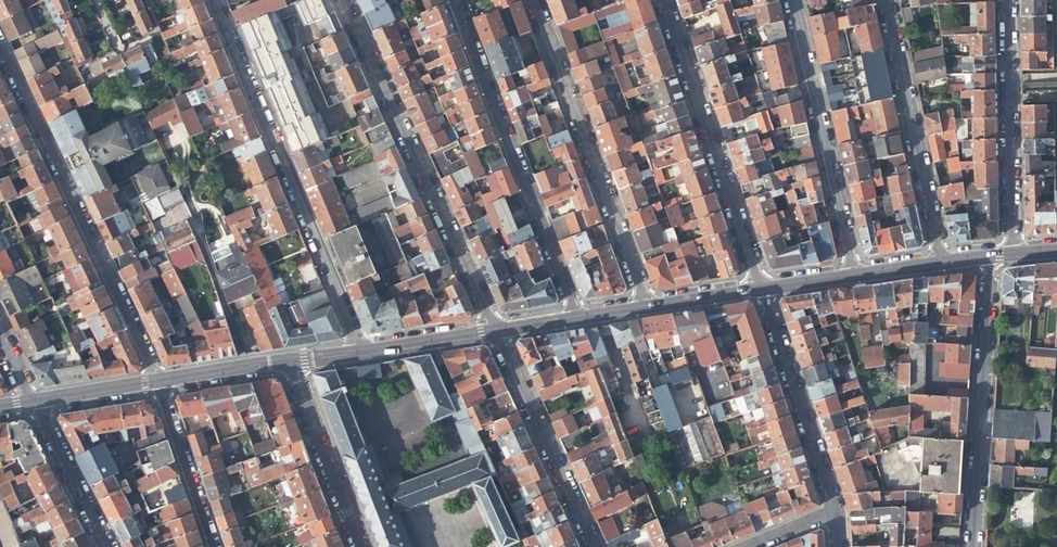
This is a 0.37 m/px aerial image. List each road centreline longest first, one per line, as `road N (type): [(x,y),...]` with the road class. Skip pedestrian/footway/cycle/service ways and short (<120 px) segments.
road 1 (residential): [(358,350),(213,0)]
road 2 (residential): [(0,48),(159,384)]
road 3 (residential): [(492,329),(340,0)]
road 4 (residential): [(453,0),(573,315)]
road 5 (residential): [(531,0),(644,304)]
road 6 (residential): [(760,285),(663,0)]
road 7 (residential): [(972,546),(988,253)]
road 8 (residential): [(789,0),(850,270)]
road 9 (residential): [(943,258),(884,0)]
road 10 (residential): [(1007,0),(1011,251)]
road 11 (residential): [(835,511),(760,285)]
road 12 (residential): [(492,329),(590,546)]
road 13 (residential): [(289,364),(357,546)]
road 14 (residential): [(211,546),(159,384)]
road 15 (residential): [(105,546),(32,402)]
road 16 (secondary): [(358,350),(492,329)]
road 17 (secondary): [(159,384),(289,364)]
road 18 (secondary): [(32,402),(159,384)]

